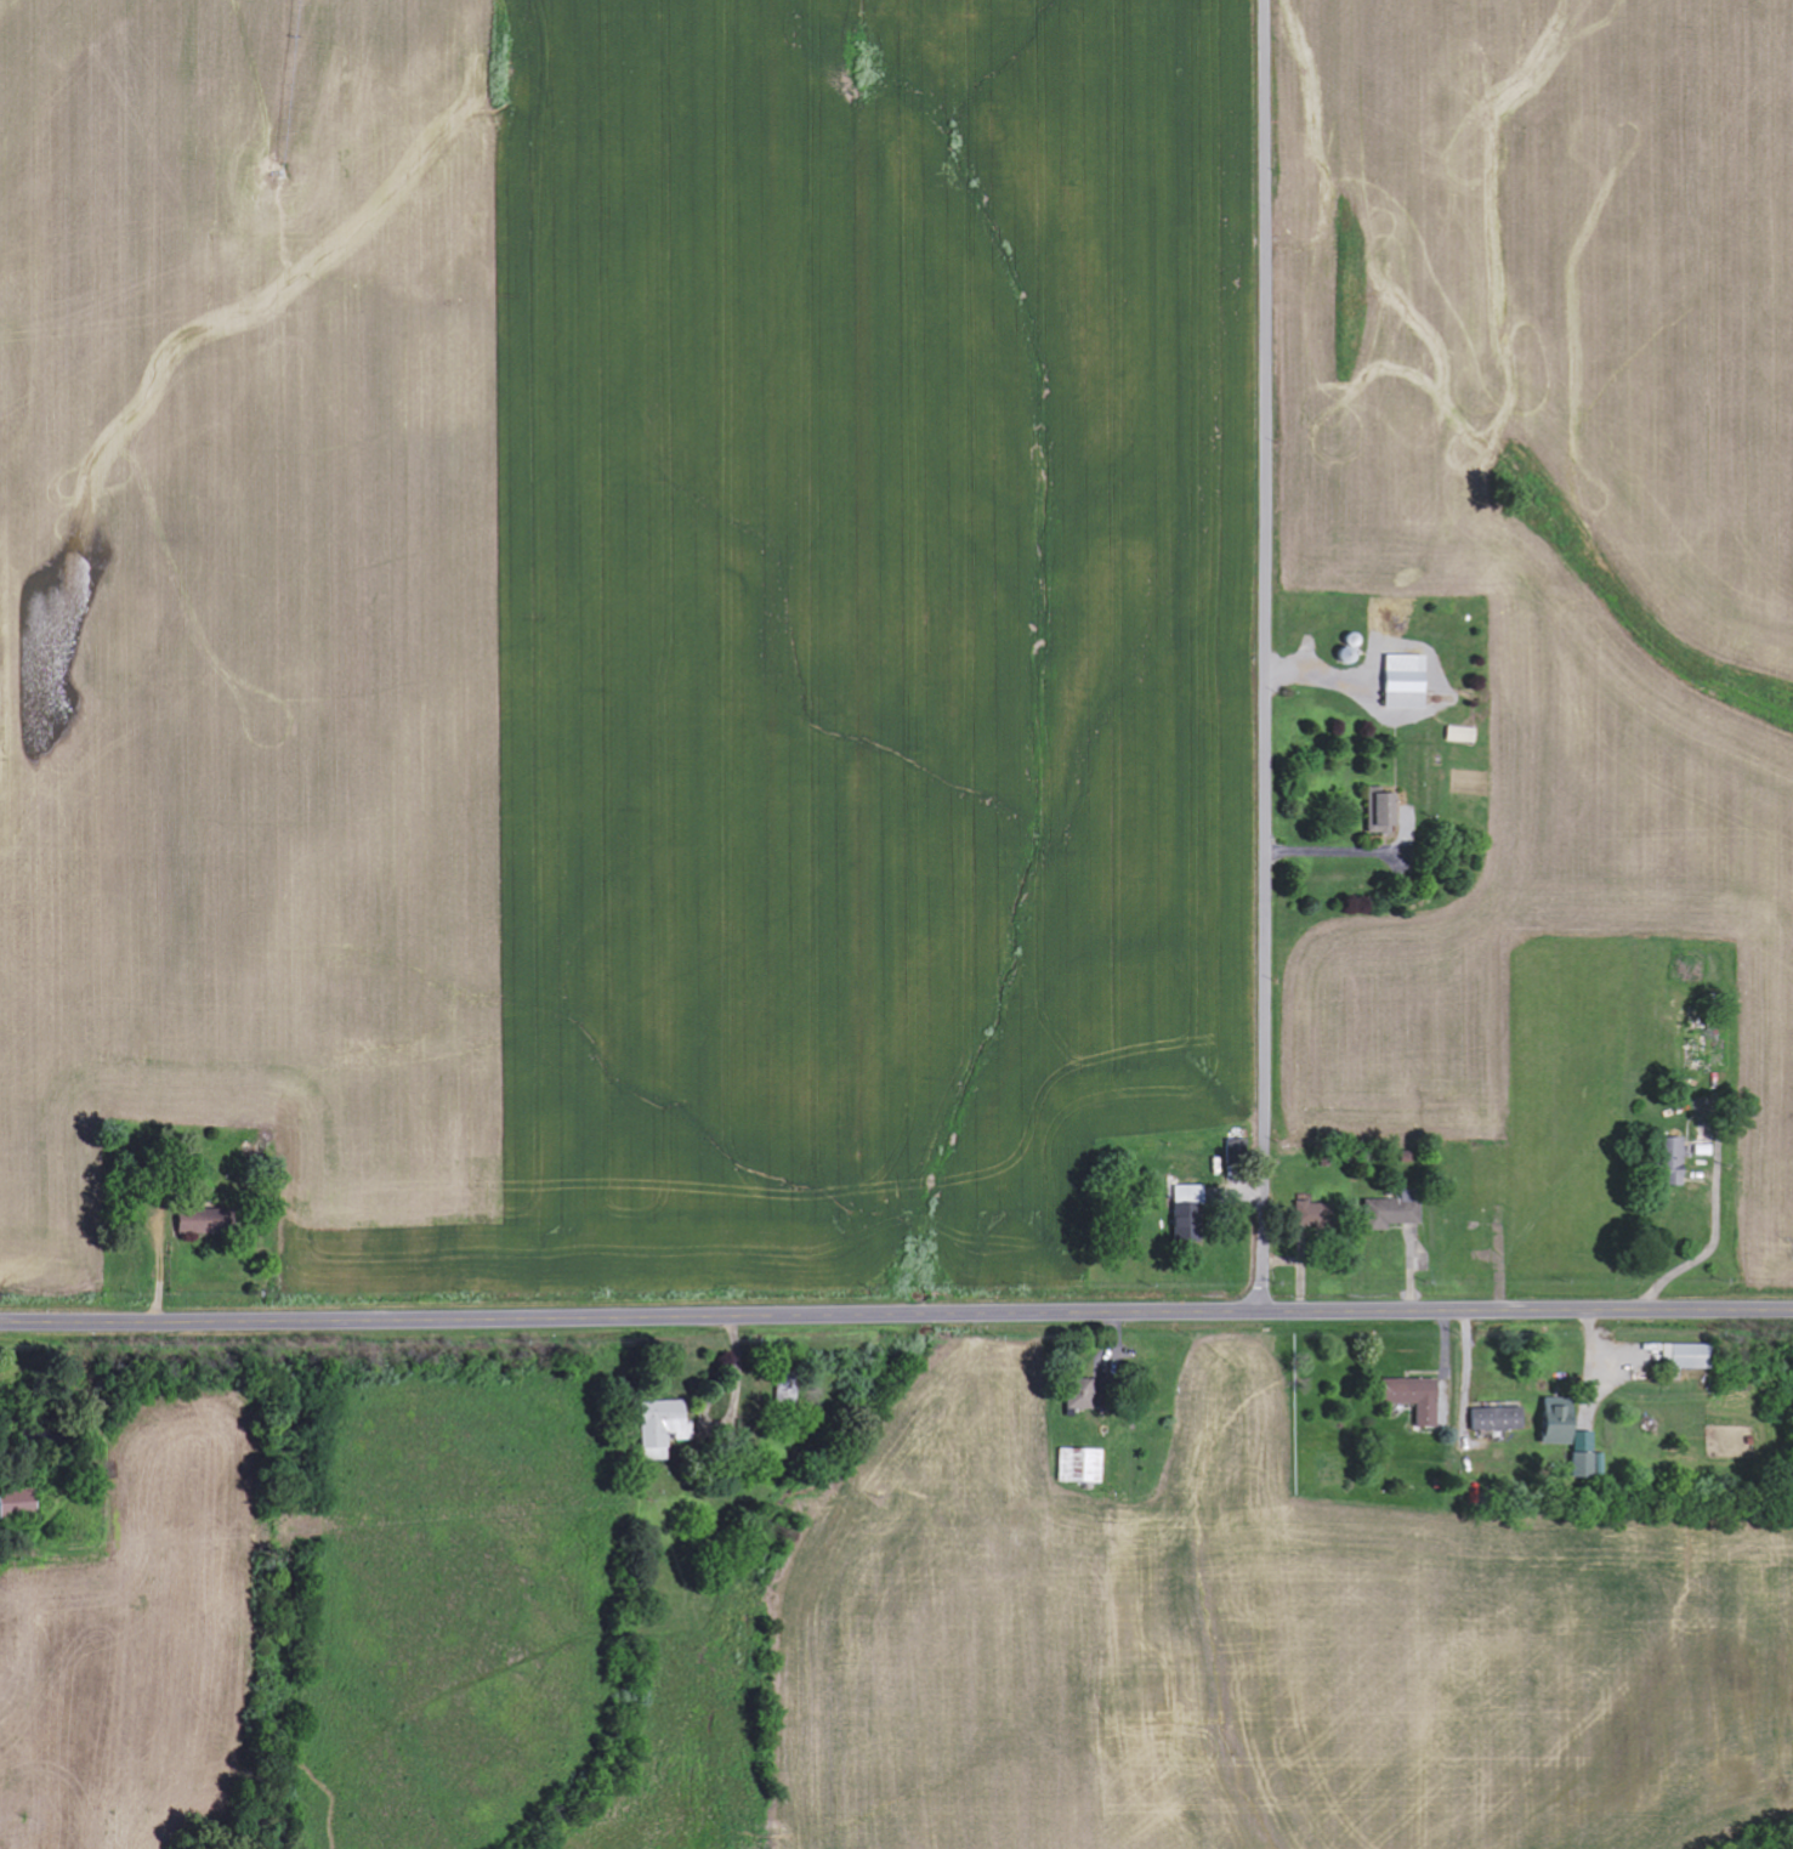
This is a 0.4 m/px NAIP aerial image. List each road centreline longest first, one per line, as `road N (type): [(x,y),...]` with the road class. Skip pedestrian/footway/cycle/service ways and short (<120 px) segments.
road 1 (secondary): [(0,1321),(1792,1308)]
road 2 (tertiary): [(1260,1310),(1266,0)]

